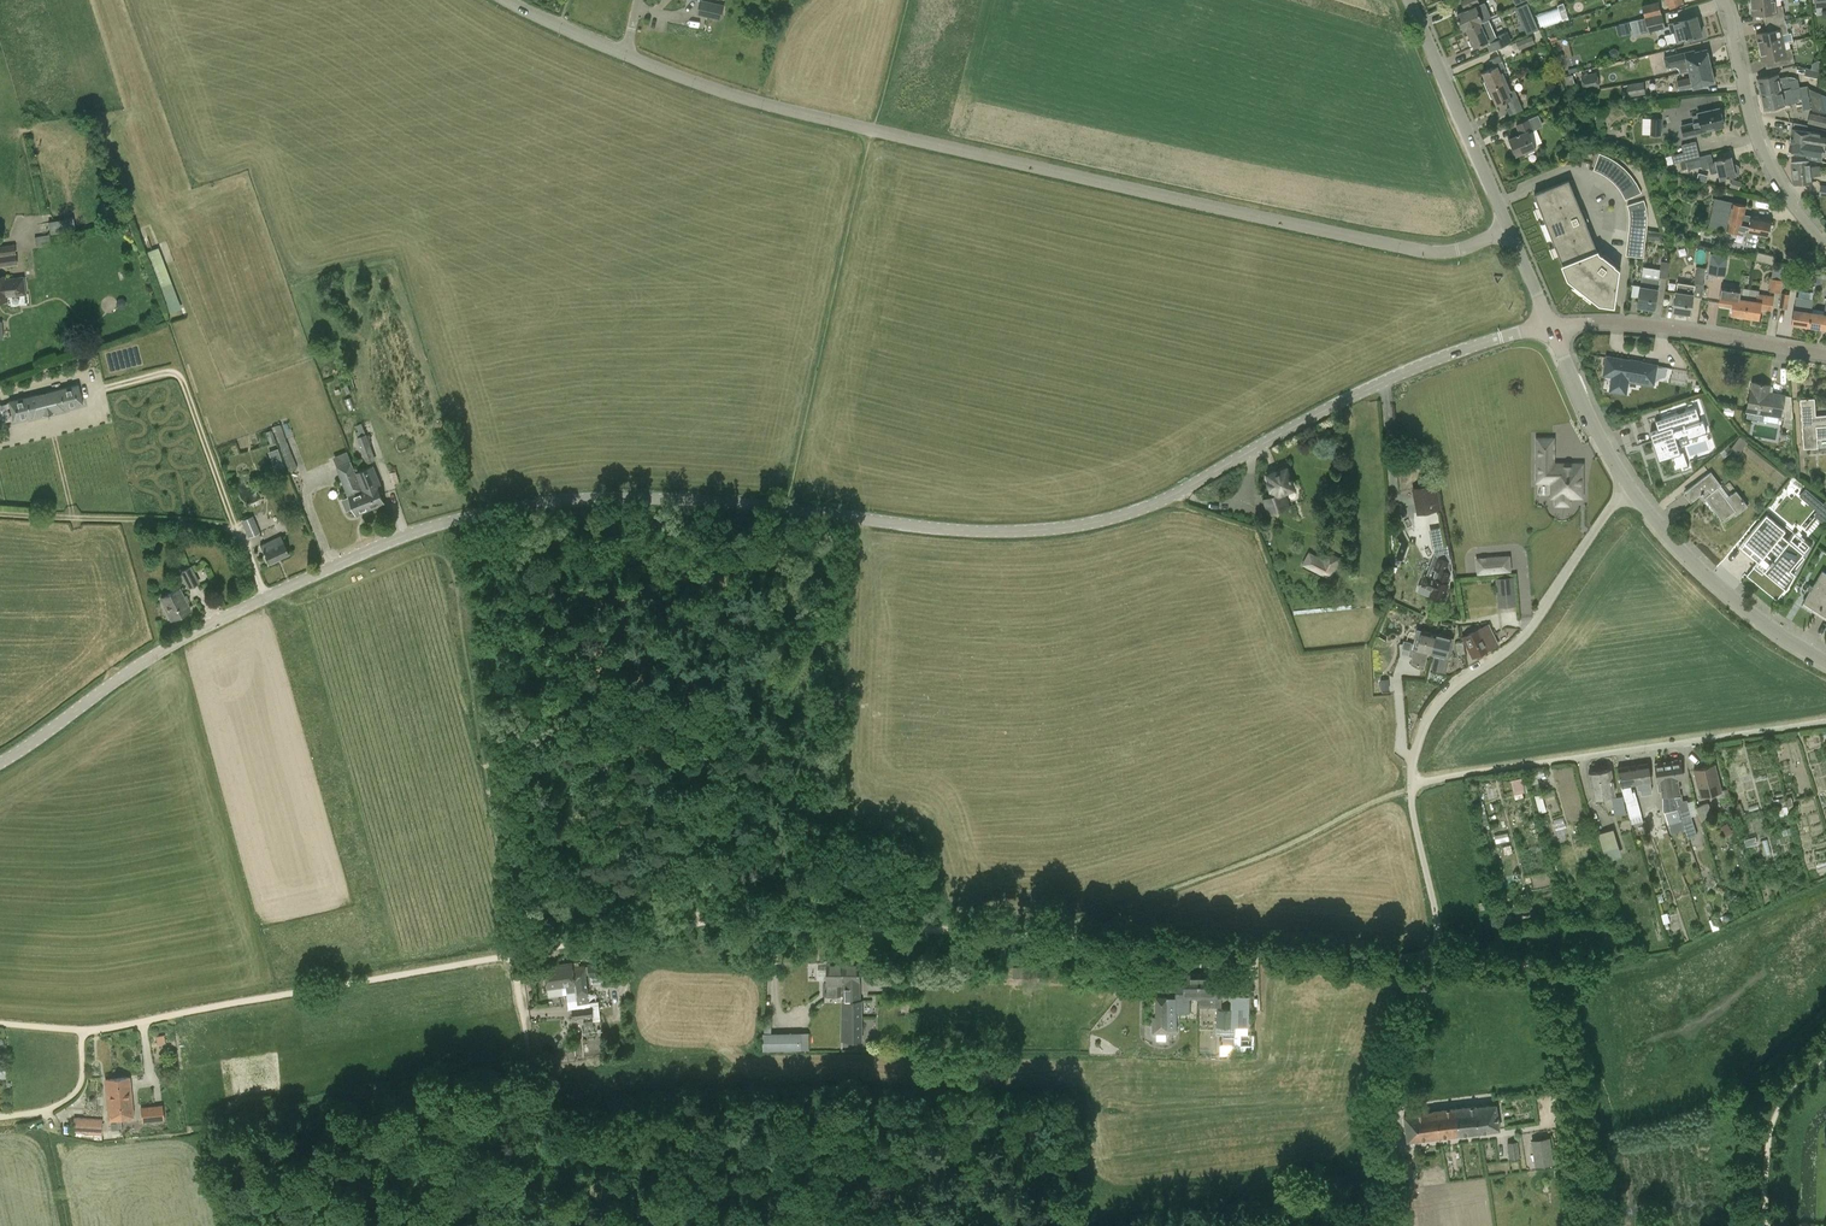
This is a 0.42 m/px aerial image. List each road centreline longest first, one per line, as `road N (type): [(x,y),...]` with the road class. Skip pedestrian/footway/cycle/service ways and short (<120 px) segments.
road 1 (unclassified): [(627,57),(740,97),(874,129),(1422,251),(1458,249)]
road 2 (tertiary): [(782,509),(588,498),(440,523),(188,635),(0,762)]
road 3 (tertiary): [(782,509),(983,532),(1105,519),(1179,490),(1326,408),(1426,364),(1550,326)]
road 4 (track): [(83,1031),(515,954)]
road 5 (residential): [(1411,784),(1825,722)]
road 6 (residential): [(1411,784),(1423,723),(1450,689),(1526,633),(1606,513),(1632,490)]
road 7 (track): [(692,924),(747,918),(1046,937)]
road 8 (unclassified): [(1120,941),(1437,959)]
road 9 (track): [(265,596),(237,537),(216,527),(0,513)]
road 10 (tertiary): [(1825,354),(1662,325),(1550,326)]
road 11 (track): [(1400,1225),(1387,1077),(1437,959)]
road 12 (track): [(515,954),(544,1225)]
road 13 (residential): [(1825,237),(1780,178),(1725,0)]
road 14 (residential): [(1825,660),(1694,564),(1632,490)]
road 15 (tertiary): [(1509,232),(1410,0)]
road 16 (residential): [(1632,490),(1550,326)]
road 17 (track): [(515,954),(692,924)]
road 18 (residential): [(1437,959),(1411,784)]
road 19 (track): [(0,1117),(49,1108),(72,1095),(83,1031)]
road 20 (unclassified): [(506,0),(627,57)]

